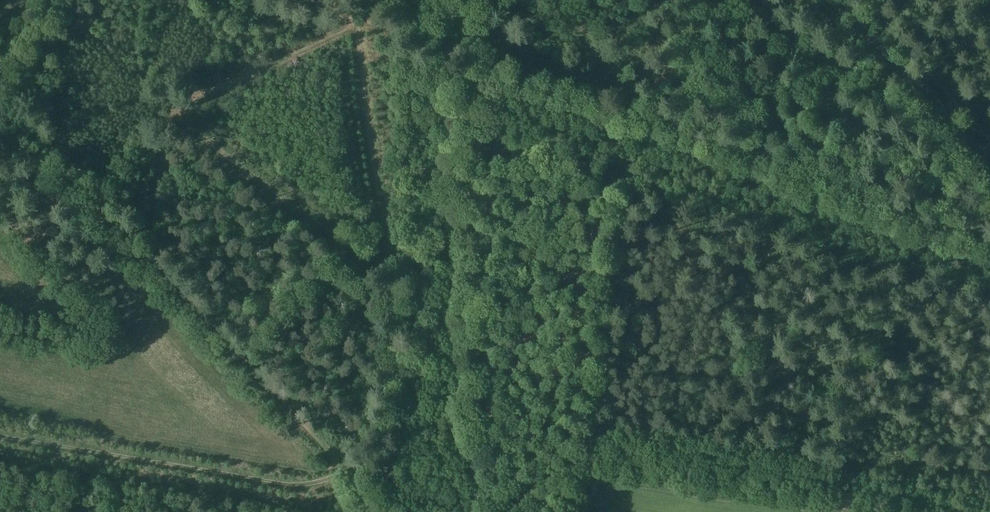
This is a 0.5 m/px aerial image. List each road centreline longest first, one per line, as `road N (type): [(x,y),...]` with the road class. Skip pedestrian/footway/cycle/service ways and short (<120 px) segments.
road 1 (track): [(360,29),(187,105),(173,119),(177,272),(346,473)]
road 2 (track): [(504,511),(465,0)]
road 3 (track): [(346,473),(286,484),(0,438)]
road 4 (track): [(177,110),(386,264)]
road 5 (track): [(386,264),(360,29)]
road 6 (secondary): [(989,170),(835,0)]
road 7 (track): [(346,473),(387,416),(386,264)]

